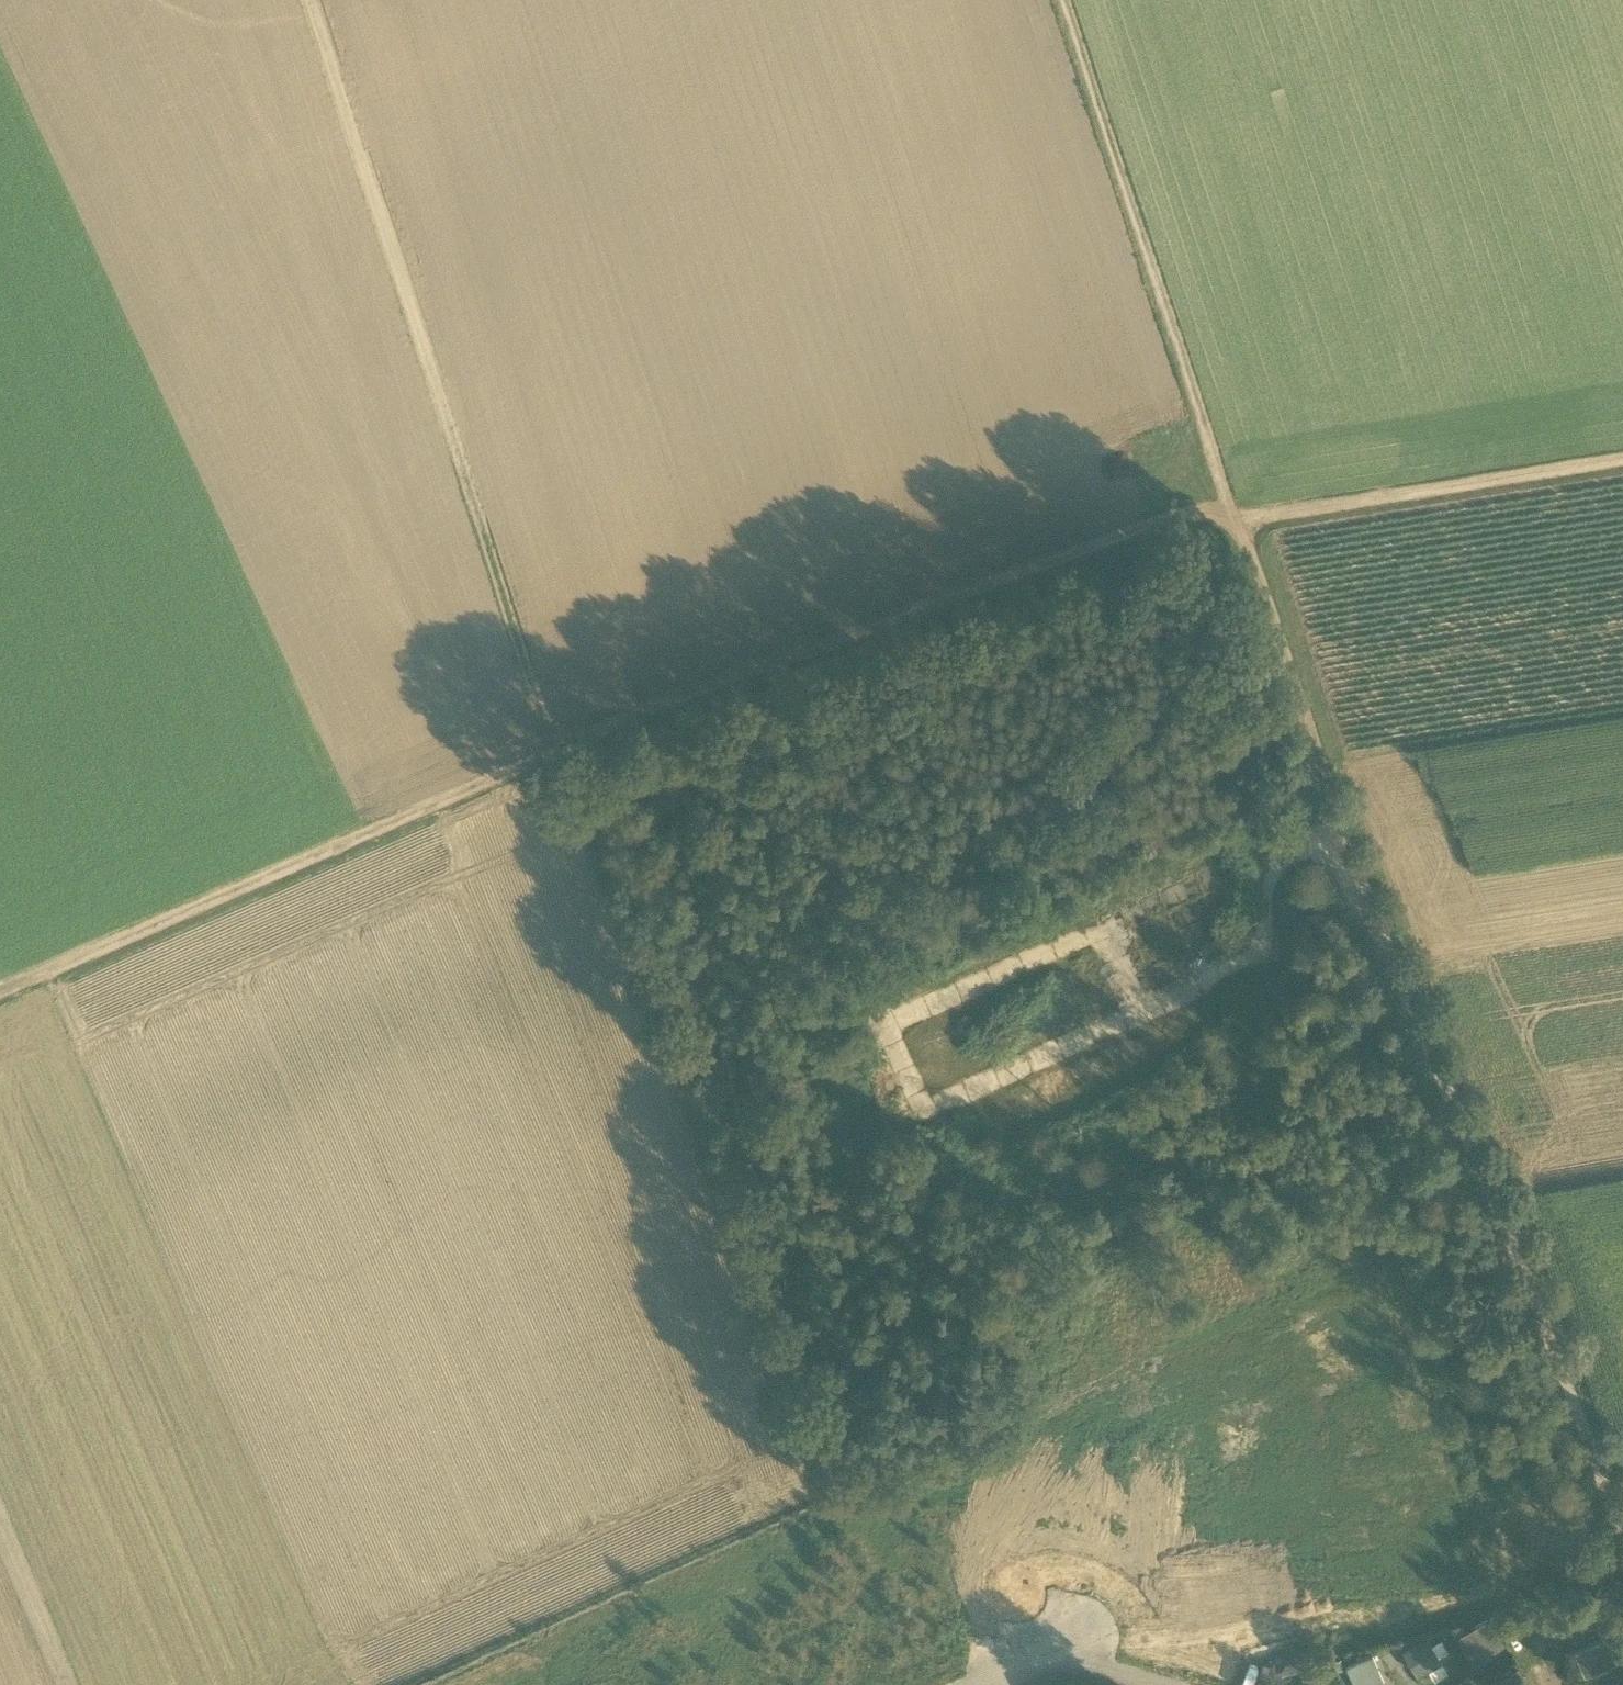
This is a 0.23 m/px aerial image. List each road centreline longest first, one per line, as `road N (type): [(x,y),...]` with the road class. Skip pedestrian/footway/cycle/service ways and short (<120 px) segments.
road 1 (residential): [(1329,800),(1533,1296),(1622,1552)]
road 2 (track): [(554,753),(471,521),(310,0)]
road 3 (track): [(1232,520),(554,753)]
road 4 (track): [(554,753),(0,993)]
road 5 (track): [(1058,0),(1232,520)]
road 6 (track): [(1232,520),(1329,800)]

